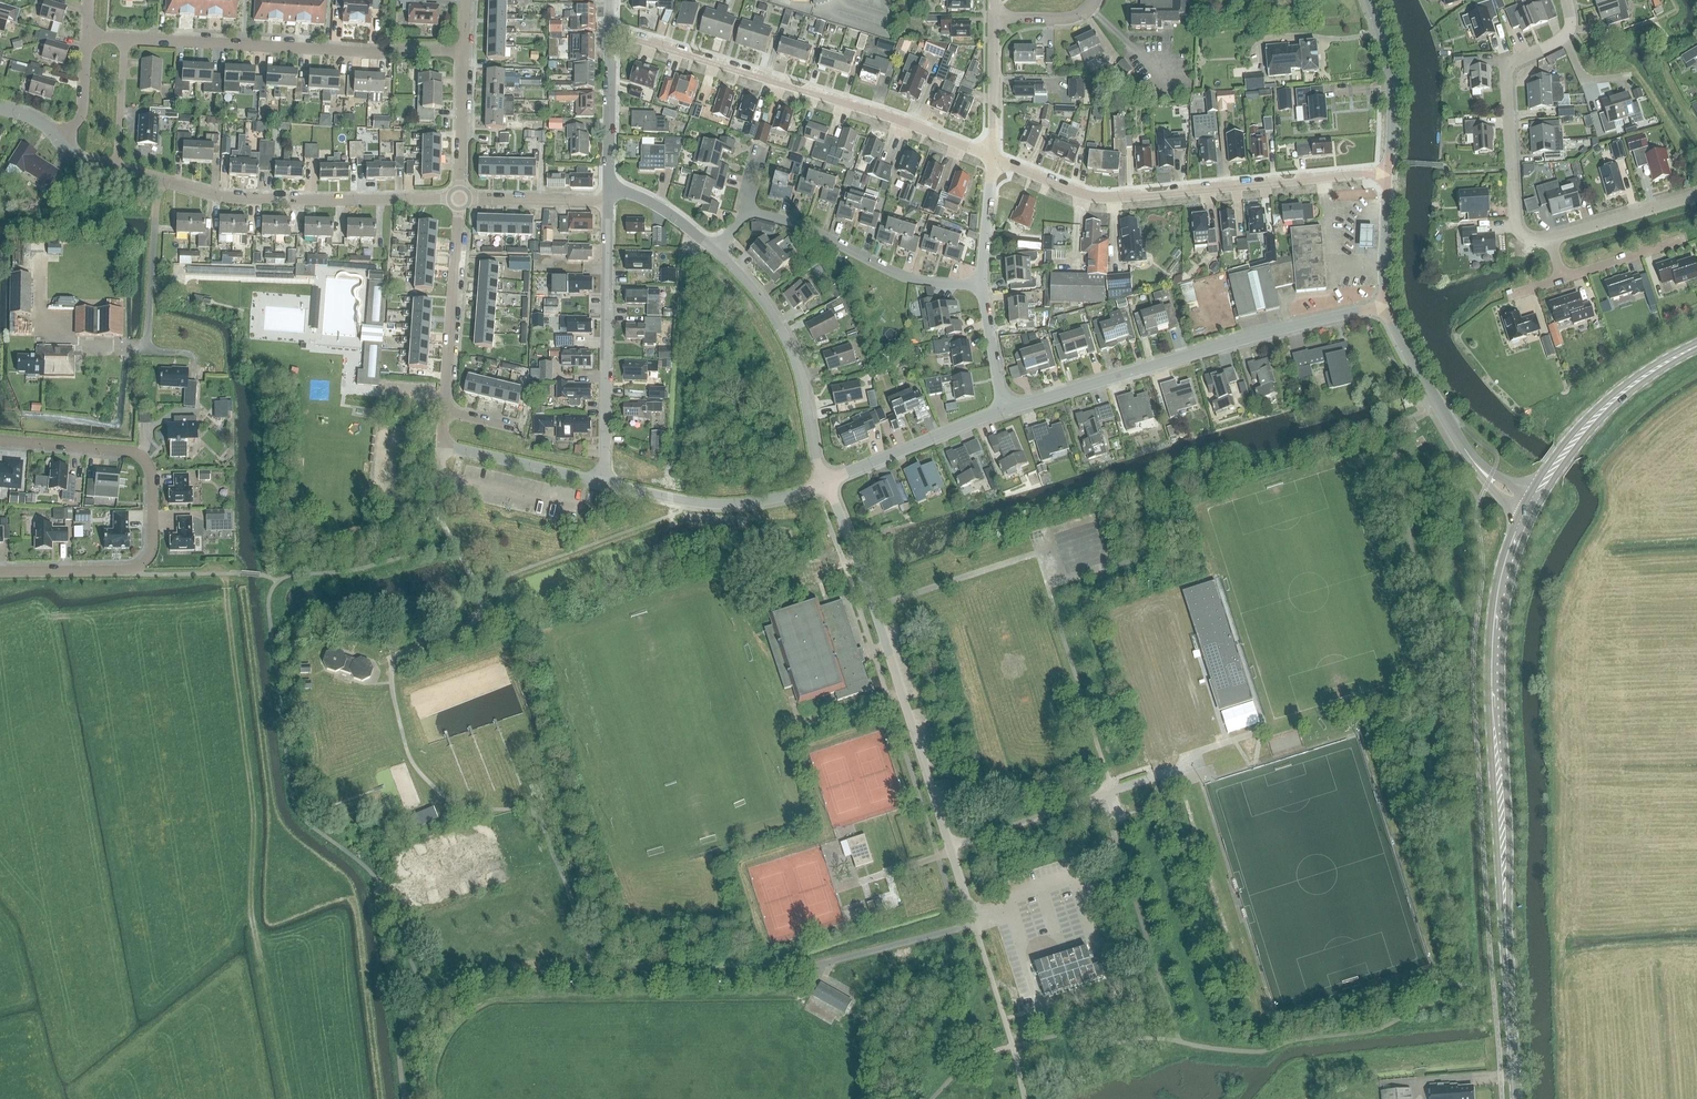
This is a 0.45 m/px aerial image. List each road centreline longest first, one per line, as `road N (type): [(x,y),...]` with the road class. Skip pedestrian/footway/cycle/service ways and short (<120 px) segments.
road 1 (unclassified): [(1011,1046),(826,482)]
road 2 (primary): [(1516,1098),(1495,651),(1501,587),(1525,516)]
road 3 (residential): [(994,162),(890,120),(609,33)]
road 4 (residential): [(1383,175),(1109,202),(994,162)]
road 5 (residential): [(0,440),(138,455),(150,476),(151,548),(133,567),(115,569),(0,570)]
road 6 (residential): [(1004,409),(1382,305)]
road 7 (residential): [(463,49),(123,38)]
road 8 (residential): [(459,198),(237,198),(158,181)]
road 9 (residential): [(1549,238),(1526,239),(1515,224),(1505,66),(1564,37),(1566,0)]
road 10 (residential): [(604,483),(608,200)]
road 11 (residential): [(826,482),(789,347),(770,311),(712,250)]
road 12 (residential): [(982,285),(905,276),(818,233),(744,212)]
road 13 (primary): [(1533,500),(1614,398),(1696,346)]
road 14 (residential): [(604,483),(731,505),(826,482)]
road 15 (residential): [(444,412),(459,198)]
road 16 (residential): [(826,482),(1004,409)]
road 17 (residential): [(587,479),(441,446),(444,412)]
road 18 (tertiary): [(1383,175),(1392,153),(1393,90),(1370,0)]
road 19 (tertiary): [(1468,454),(1382,305)]
road 20 (residential): [(158,181),(145,350)]
road 21 (residential): [(608,187),(609,33)]
road 22 (residential): [(1549,238),(1696,195)]
road 23 (residential): [(459,198),(463,49)]
road 24 (residential): [(608,200),(459,198)]
road 25 (residential): [(994,162),(994,17)]
road 26 (residential): [(116,170),(123,38)]
road 27 (tertiary): [(1382,305),(1383,175)]
road 28 (residential): [(1004,409),(982,285)]
road 29 (residential): [(982,285),(994,162)]
road 30 (residential): [(712,250),(671,215),(608,187)]
road 31 (residential): [(1562,278),(1677,242)]

